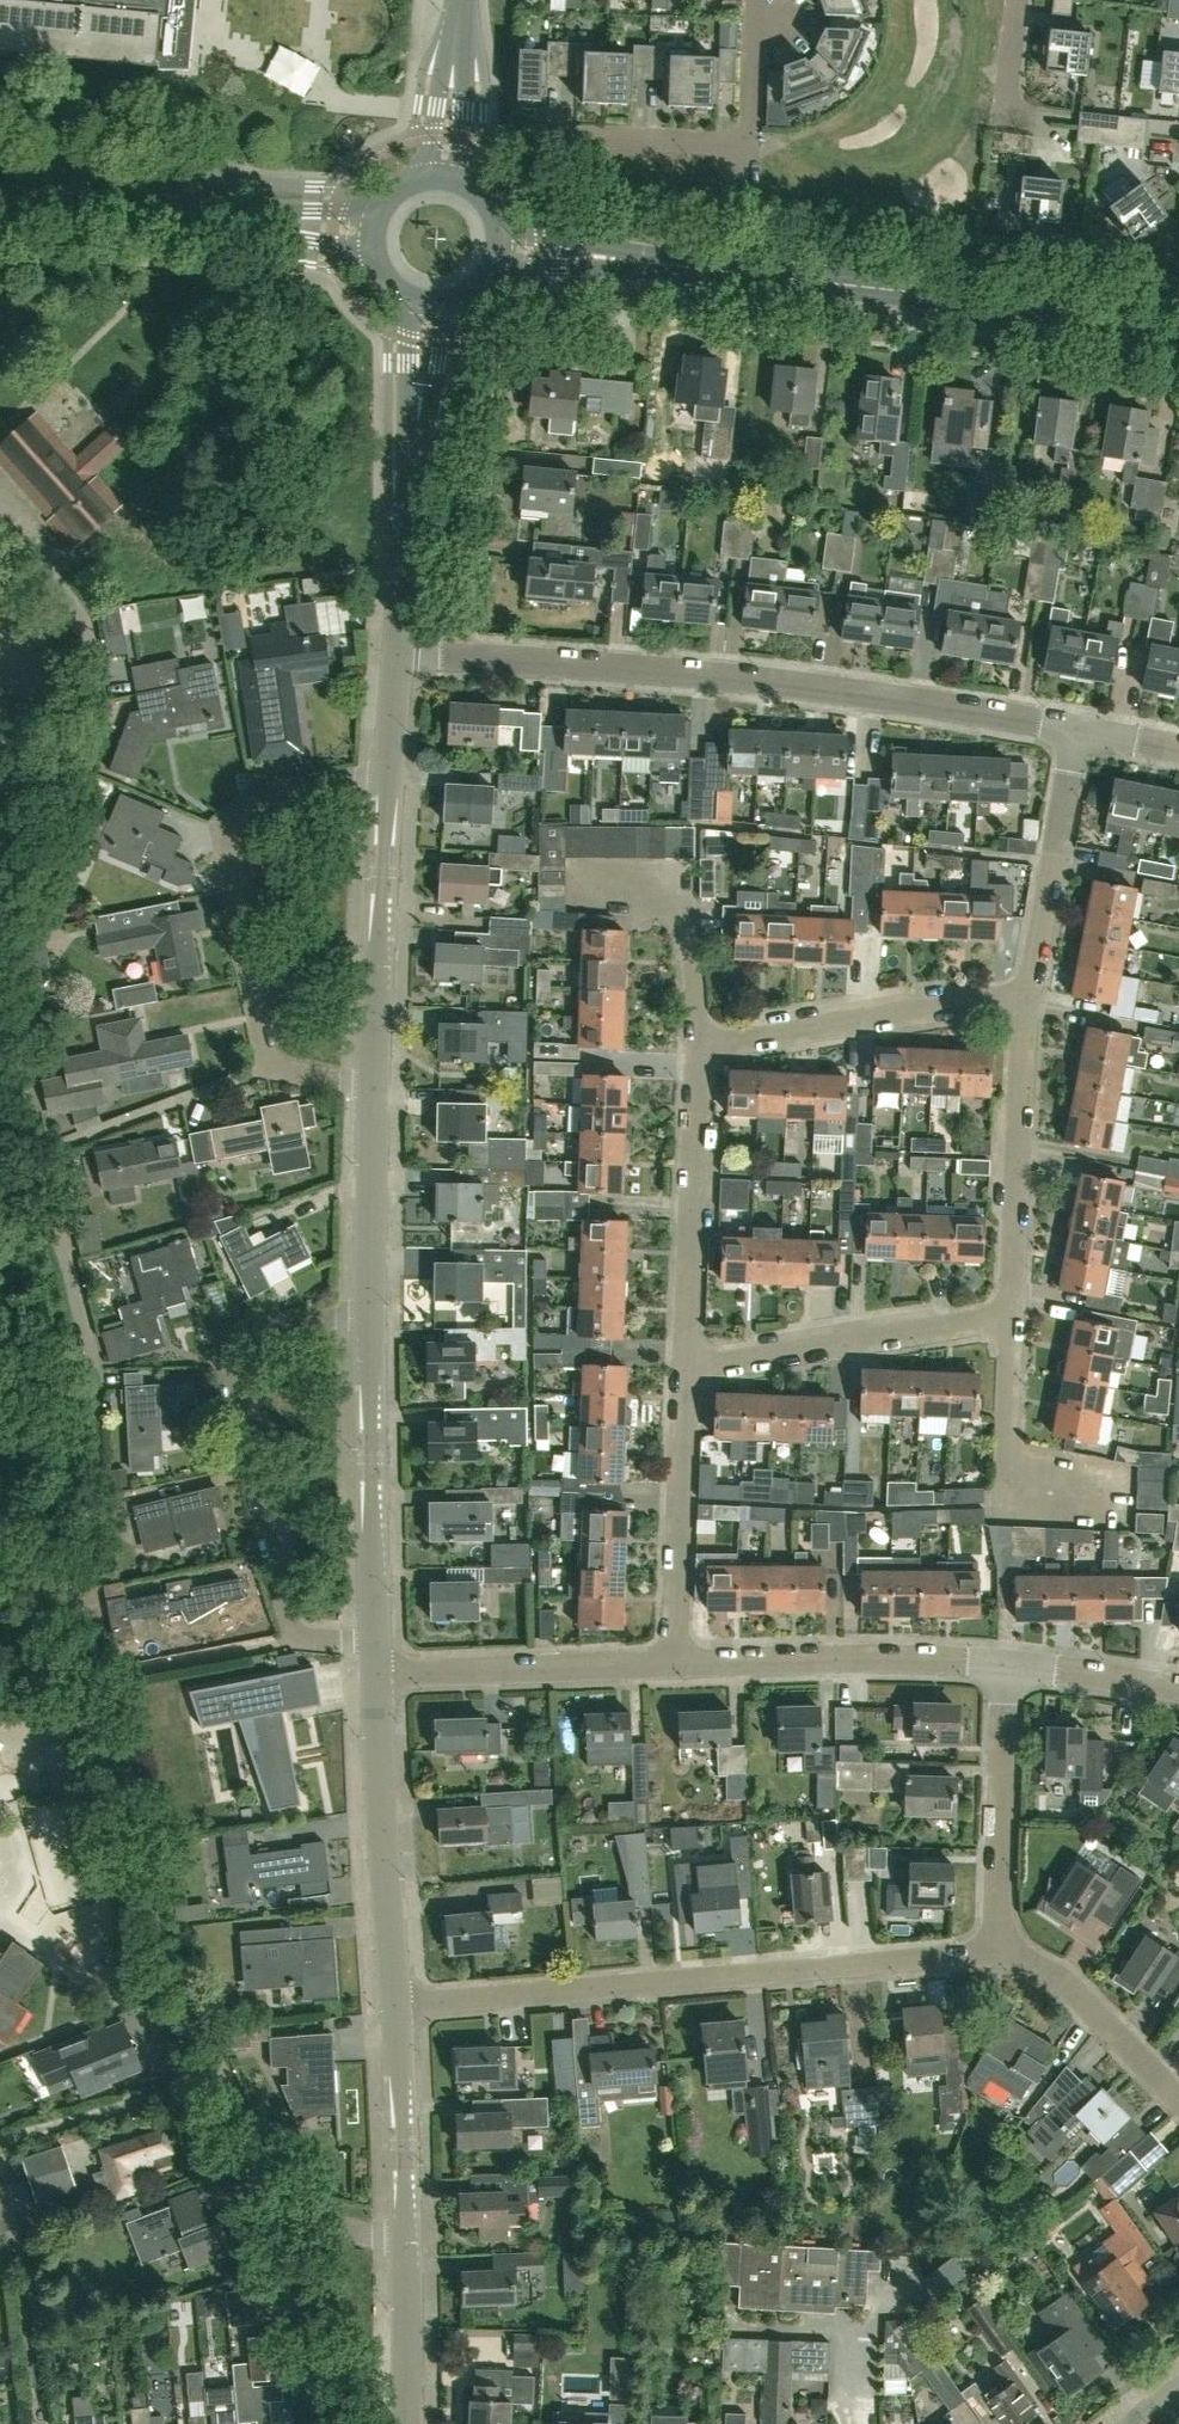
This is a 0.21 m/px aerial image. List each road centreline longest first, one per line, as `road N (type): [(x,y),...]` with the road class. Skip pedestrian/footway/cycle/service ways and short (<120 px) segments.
road 1 (unclassified): [(285,2219),(171,1963),(76,1682),(68,1605),(98,1472),(96,1394),(16,1082),(13,1026),(21,953),(86,726),(92,666),(77,614),(0,529)]
road 2 (secondary): [(1178,329),(494,248)]
road 3 (residential): [(395,654),(815,688),(1077,730)]
road 4 (residential): [(687,1358),(1008,1316),(1026,1002)]
road 5 (residential): [(395,2007),(1000,1957)]
road 6 (residential): [(389,773),(260,799),(229,821),(227,842),(271,1065),(369,1088)]
road 7 (residential): [(373,1642),(305,1641),(290,1631),(227,1346)]
road 8 (secondary): [(374,236),(0,204)]
road 9 (residential): [(528,135),(749,145),(754,0)]
road 10 (residential): [(395,654),(429,301)]
road 11 (residential): [(395,2007),(374,1674)]
road 12 (residential): [(1006,1664),(673,1665)]
road 13 (residential): [(697,1046),(1026,1002)]
road 14 (residential): [(373,1642),(369,1313)]
road 15 (residential): [(369,1088),(389,773)]
road 16 (residential): [(687,1358),(697,1046)]
road 17 (residential): [(673,1665),(687,1358)]
road 18 (residential): [(673,1665),(374,1674)]
road 19 (residential): [(1000,1957),(1006,1664)]
road 20 (residential): [(1026,1002),(1077,730)]
road 21 (residential): [(697,1046),(690,881),(580,879)]
road 22 (residential): [(1178,2104),(1048,1976),(1000,1957)]
road 23 (residential): [(401,2233),(395,2007)]
road 24 (residential): [(369,1313),(369,1088)]
road 25 (unclassified): [(331,2423),(285,2219)]
road 26 (residential): [(405,2423),(401,2233)]
road 27 (residential): [(443,181),(461,0)]
road 28 (residential): [(1178,1692),(1006,1664)]
road 29 (unclassified): [(227,1346),(237,1333),(369,1313)]
road 30 (residential): [(1021,0),(1010,109),(1021,118)]

